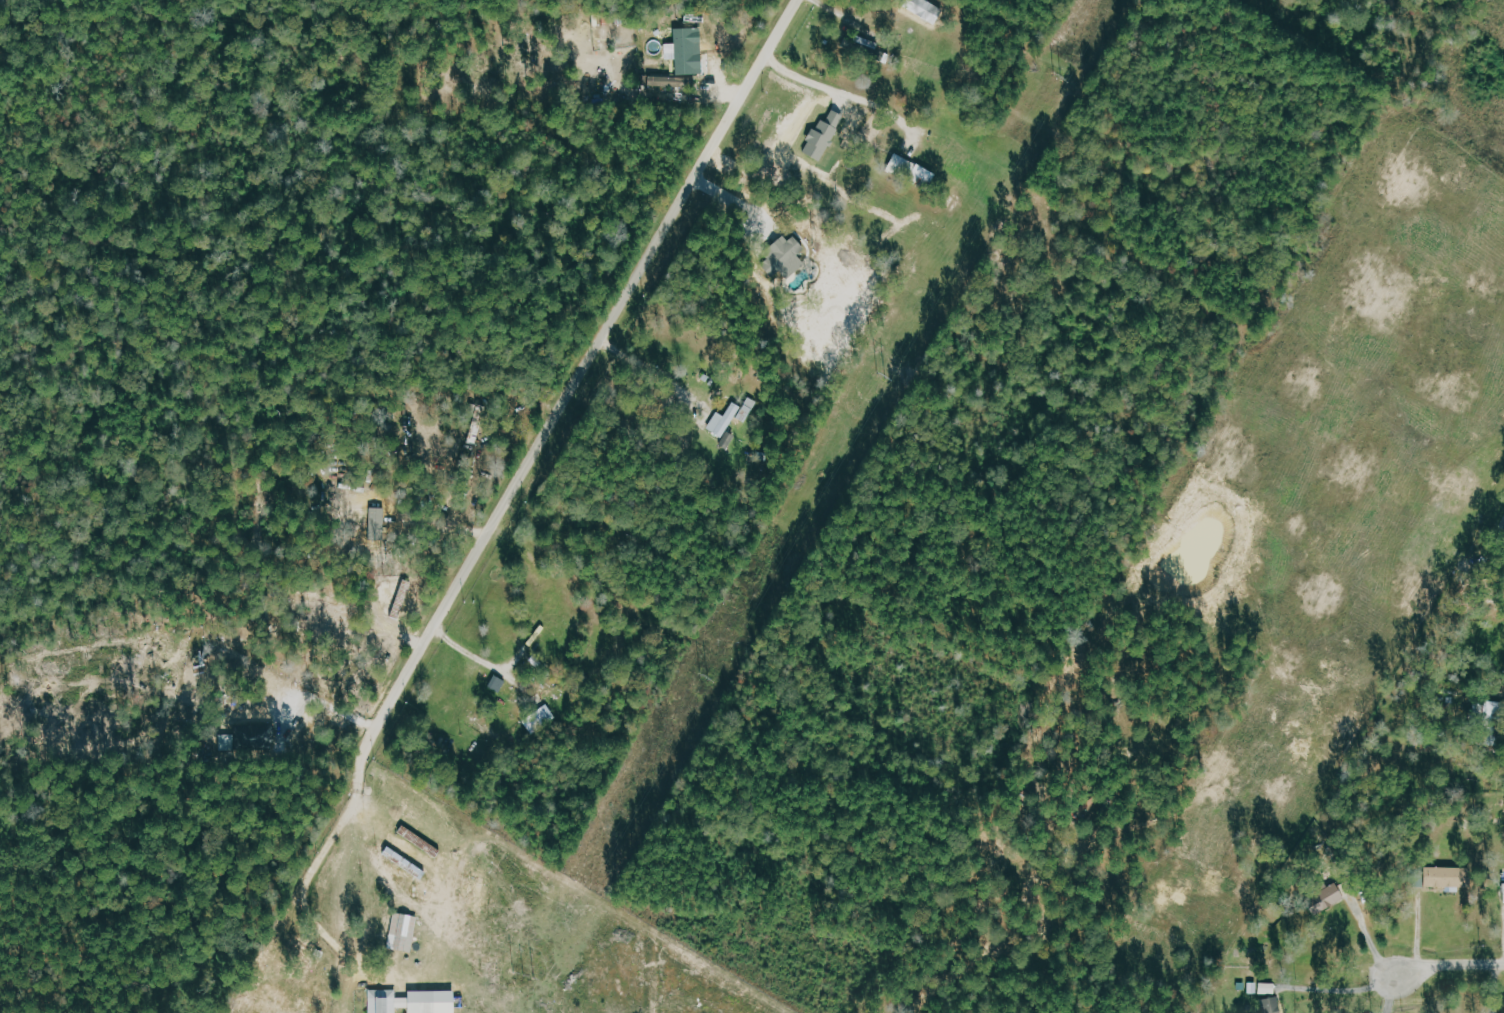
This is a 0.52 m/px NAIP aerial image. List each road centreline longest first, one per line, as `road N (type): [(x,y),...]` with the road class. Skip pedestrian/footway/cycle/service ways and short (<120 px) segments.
road 1 (residential): [(803,0),(426,658)]

